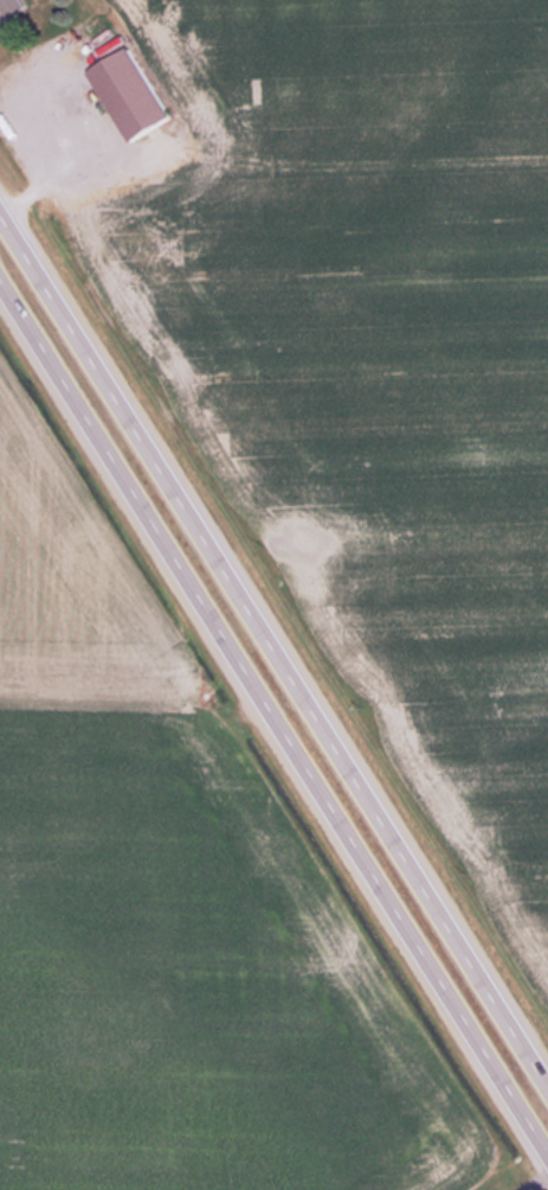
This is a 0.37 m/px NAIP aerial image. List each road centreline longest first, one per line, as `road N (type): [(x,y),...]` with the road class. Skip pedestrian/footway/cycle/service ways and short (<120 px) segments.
road 1 (primary): [(547,1069),(0,199)]
road 2 (primary): [(0,281),(547,1148)]

